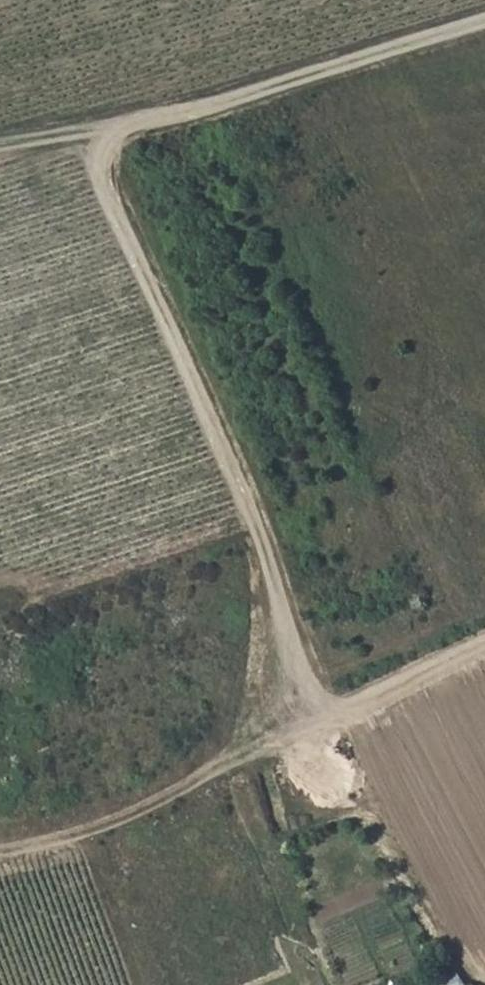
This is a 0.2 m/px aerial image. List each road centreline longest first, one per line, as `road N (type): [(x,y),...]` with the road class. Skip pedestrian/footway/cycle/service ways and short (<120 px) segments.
road 1 (track): [(100,138),(310,683),(146,814),(0,850)]
road 2 (track): [(0,166),(484,9)]
road 3 (track): [(310,683),(327,707),(353,705),(484,640)]

